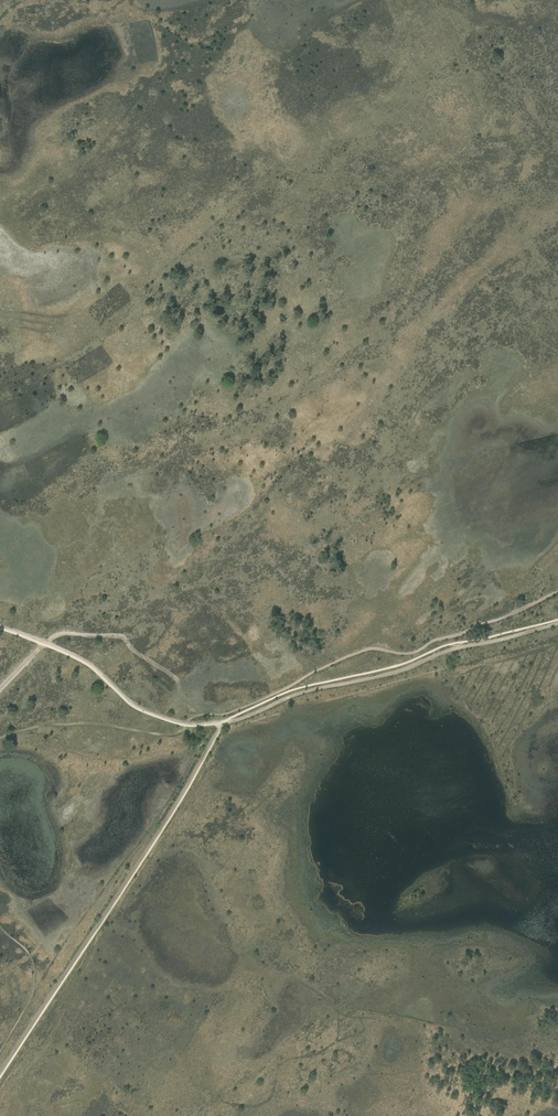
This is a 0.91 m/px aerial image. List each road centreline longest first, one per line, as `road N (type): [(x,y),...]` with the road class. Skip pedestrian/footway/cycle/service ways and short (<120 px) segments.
road 1 (track): [(0,1073),(167,819),(217,723)]
road 2 (track): [(557,625),(297,694),(220,723)]
road 3 (track): [(45,643),(96,669),(140,708),(220,723)]

